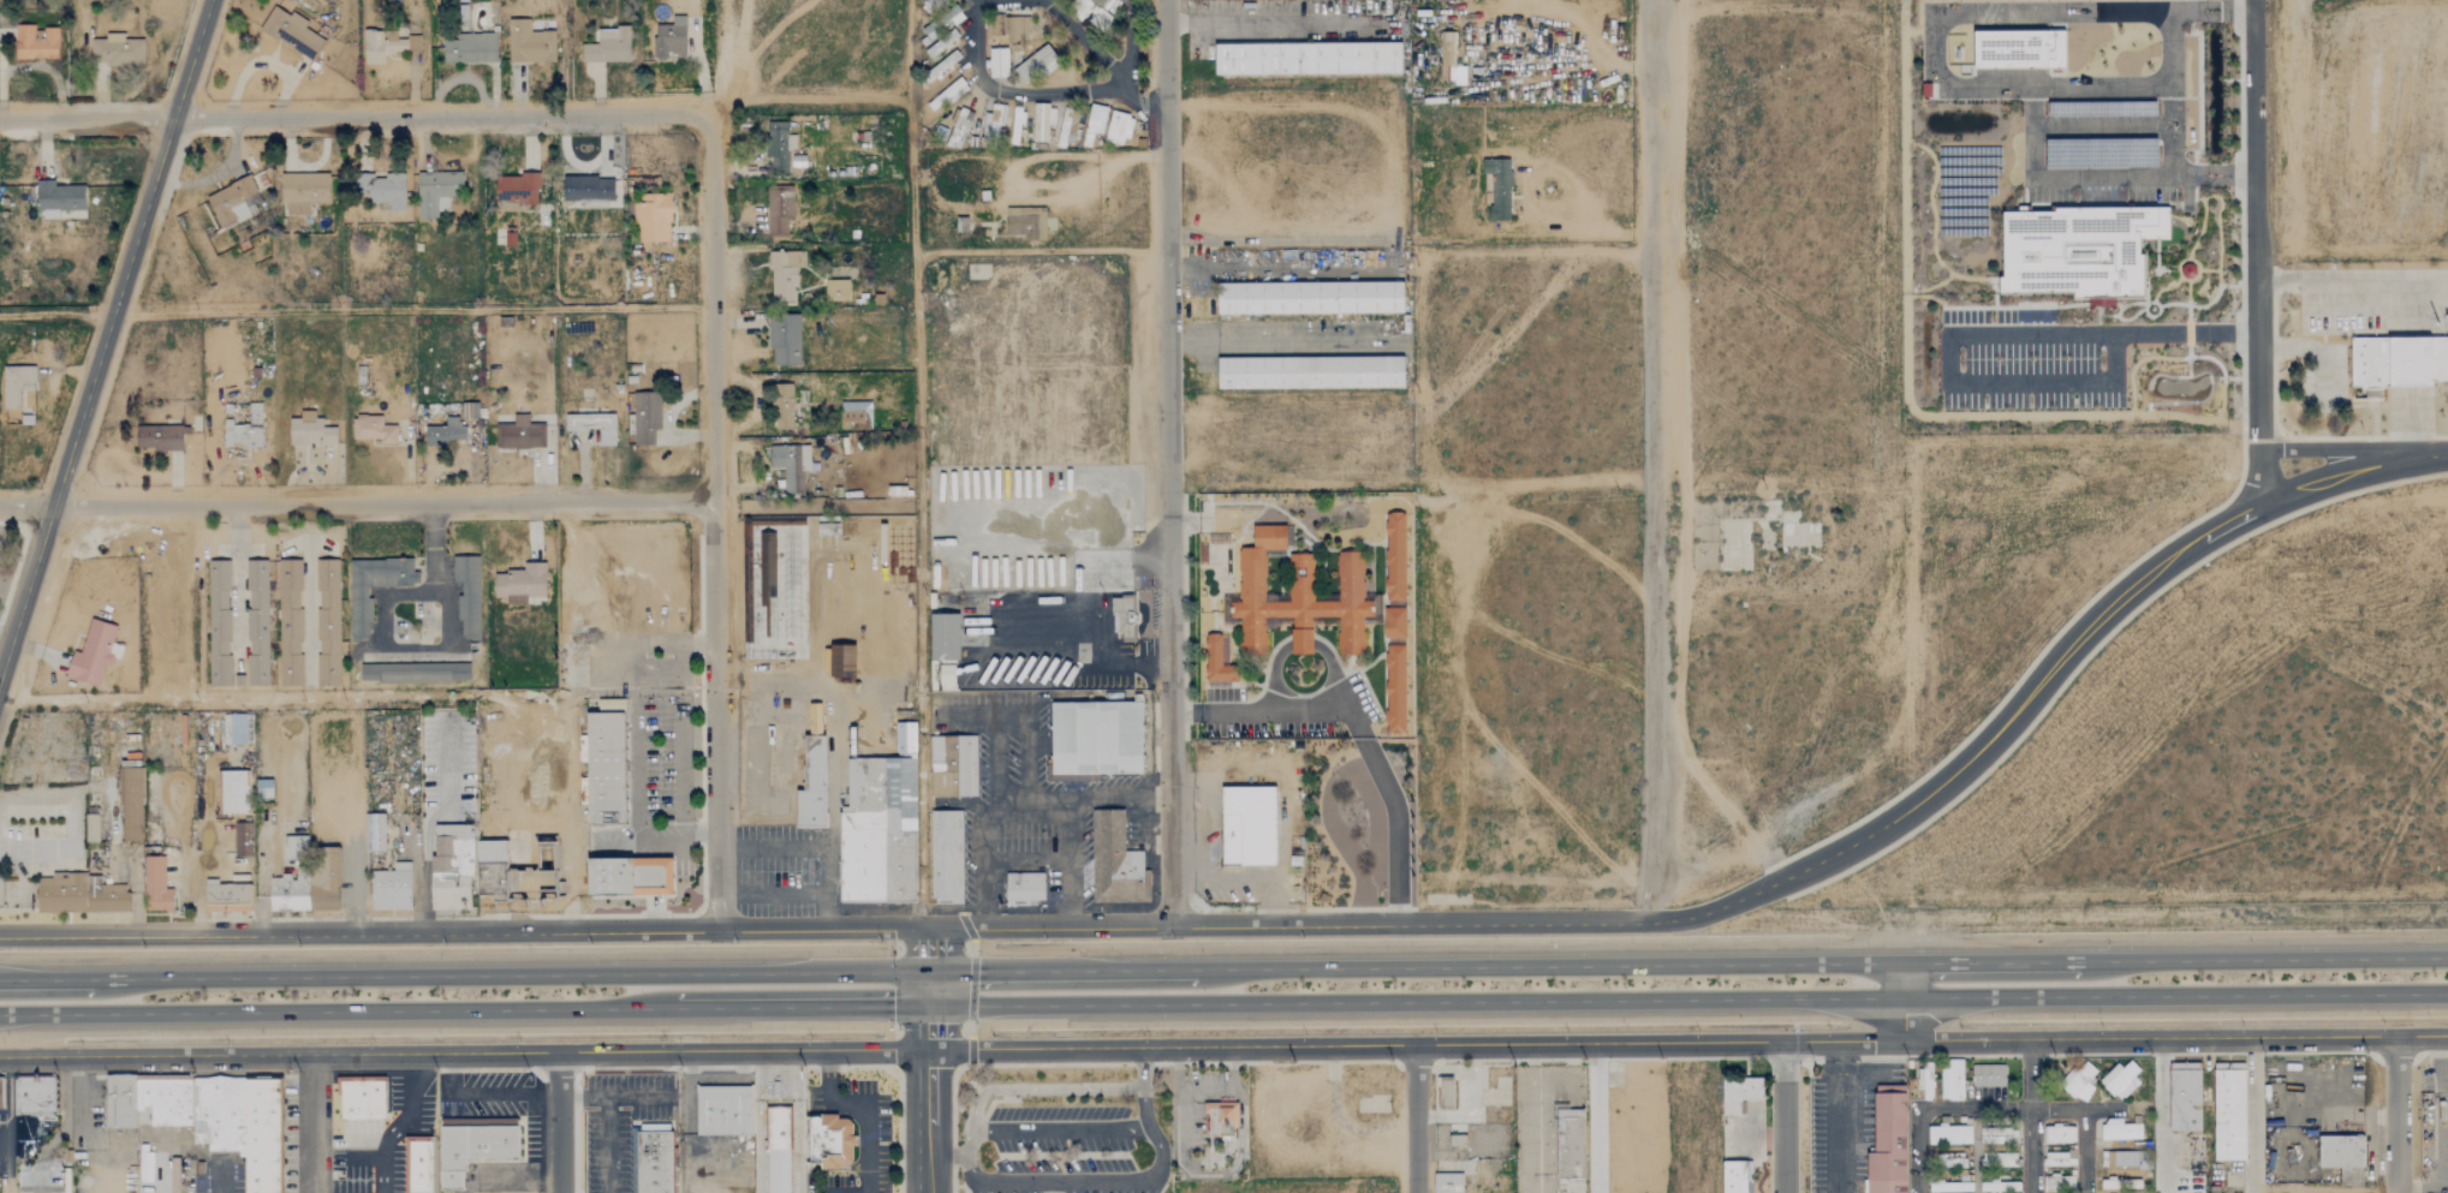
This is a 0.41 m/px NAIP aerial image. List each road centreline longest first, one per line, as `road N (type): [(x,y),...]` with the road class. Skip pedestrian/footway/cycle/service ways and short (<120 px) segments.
road 1 (tertiary): [(929,1051),(2447,1038)]
road 2 (primary): [(929,1006),(2447,993)]
road 3 (primary): [(2447,957),(1895,955),(930,972)]
road 4 (tertiary): [(1657,923),(1740,903),(1828,863),(1962,773),(2130,589),(2258,499),(2402,459),(2447,455)]
road 5 (primary): [(930,972),(0,979)]
road 6 (tertiary): [(930,929),(0,935)]
road 7 (tertiary): [(0,1059),(929,1051)]
road 8 (residential): [(1173,929),(1167,0)]
road 9 (residential): [(1657,923),(1654,0)]
road 10 (residential): [(714,931),(714,112)]
road 11 (tertiary): [(1657,923),(930,929)]
road 12 (residential): [(714,112),(0,118)]
road 13 (residential): [(714,505),(0,506)]
road 14 (tertiary): [(0,676),(211,0)]
road 15 (primary): [(0,1016),(672,1009)]
road 16 (primary): [(672,1009),(929,1006)]
road 17 (tertiary): [(928,1192),(929,1006)]
road 18 (residential): [(2397,1192),(2396,1038)]
road 19 (tertiary): [(2408,458),(2366,449),(2258,449)]
road 20 (residential): [(1786,1192),(1786,1043)]
road 21 (residential): [(1417,1192),(1417,1046)]
road 22 (residential): [(315,1192),(312,1055)]
road 23 (residential): [(561,1192),(561,1055)]

